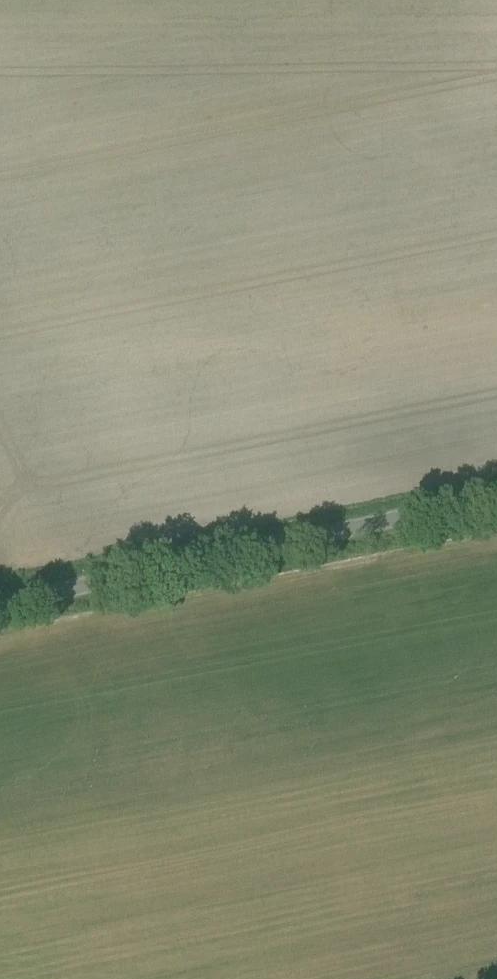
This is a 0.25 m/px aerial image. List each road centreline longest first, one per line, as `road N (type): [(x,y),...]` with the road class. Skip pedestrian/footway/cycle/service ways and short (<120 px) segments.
road 1 (unclassified): [(0,602),(496,499)]

